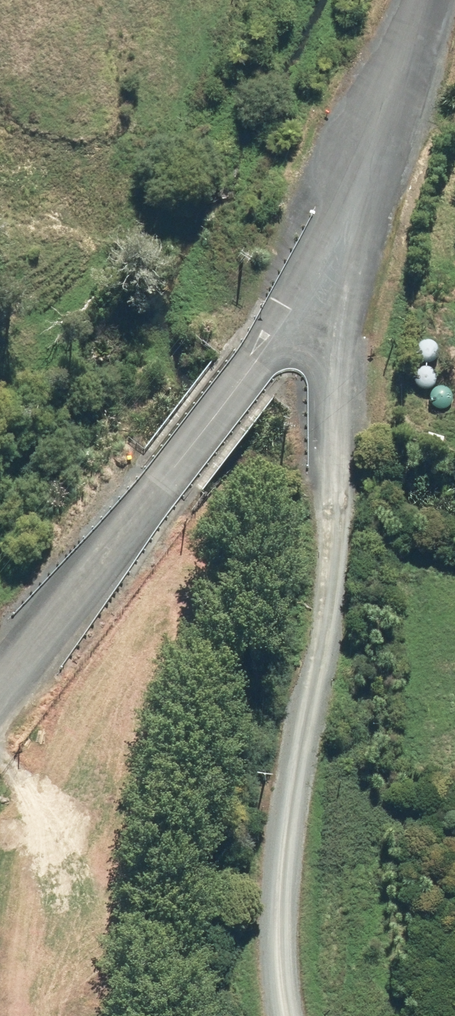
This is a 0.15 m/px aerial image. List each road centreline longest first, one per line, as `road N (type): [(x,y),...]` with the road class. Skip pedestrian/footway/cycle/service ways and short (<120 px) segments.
road 1 (residential): [(283,1015),(273,987),(272,838),(321,590),(343,223)]
road 2 (residential): [(0,679),(247,375),(343,223)]
road 3 (residential): [(343,223),(367,112),(407,0)]

